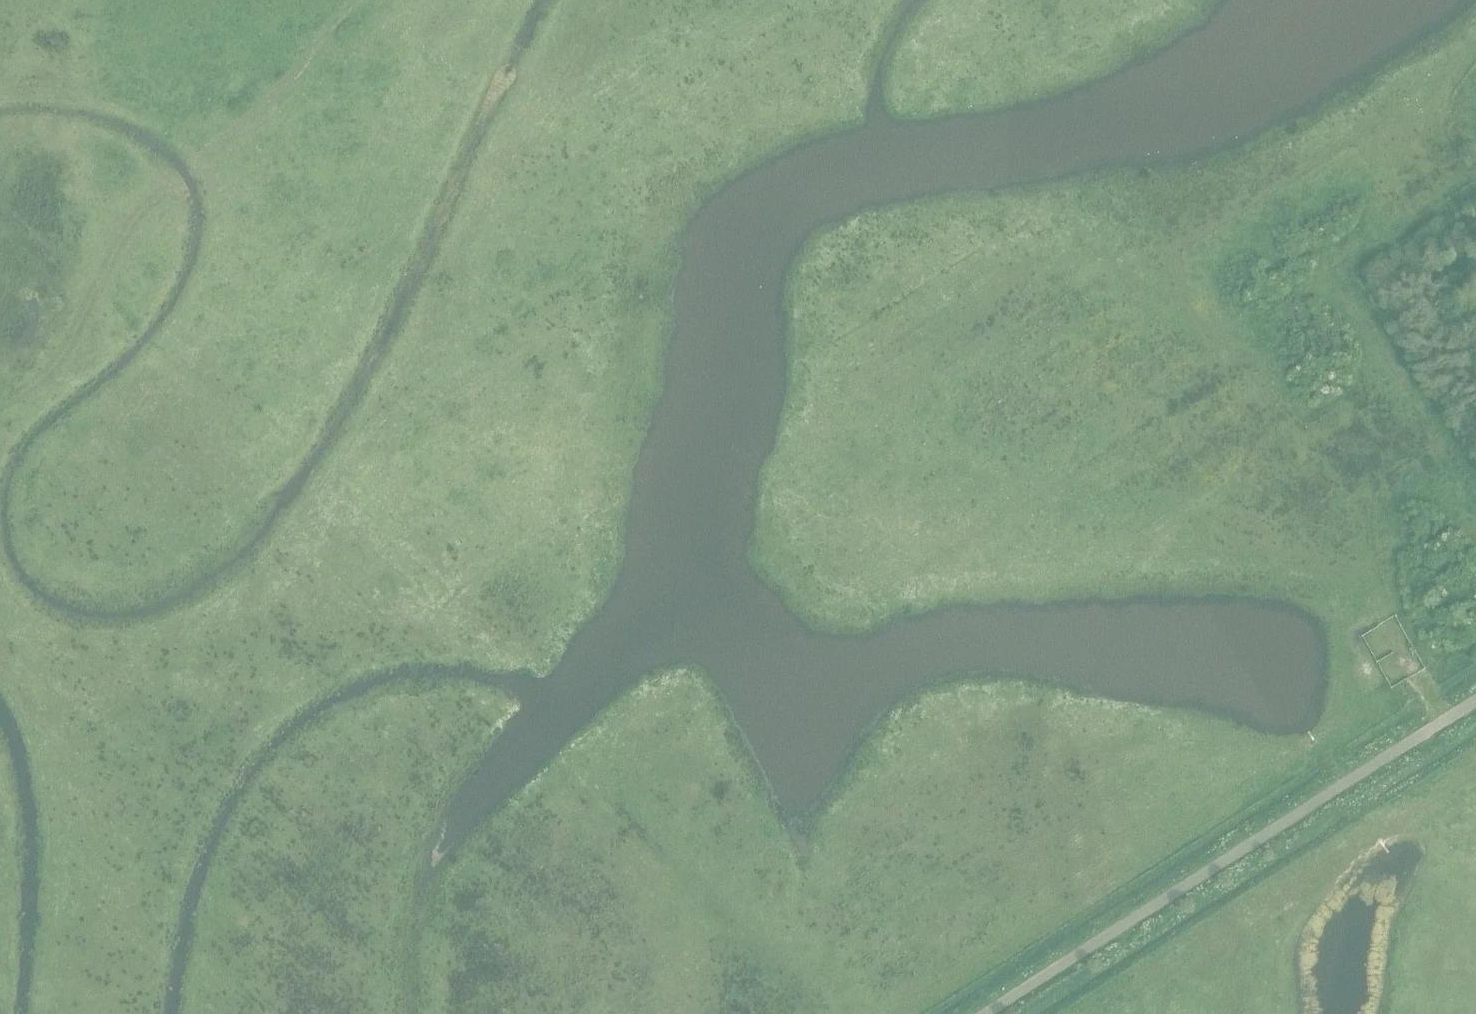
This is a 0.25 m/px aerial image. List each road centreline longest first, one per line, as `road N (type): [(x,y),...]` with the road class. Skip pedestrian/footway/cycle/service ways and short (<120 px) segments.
road 1 (unclassified): [(990,1013),(1475,700)]

